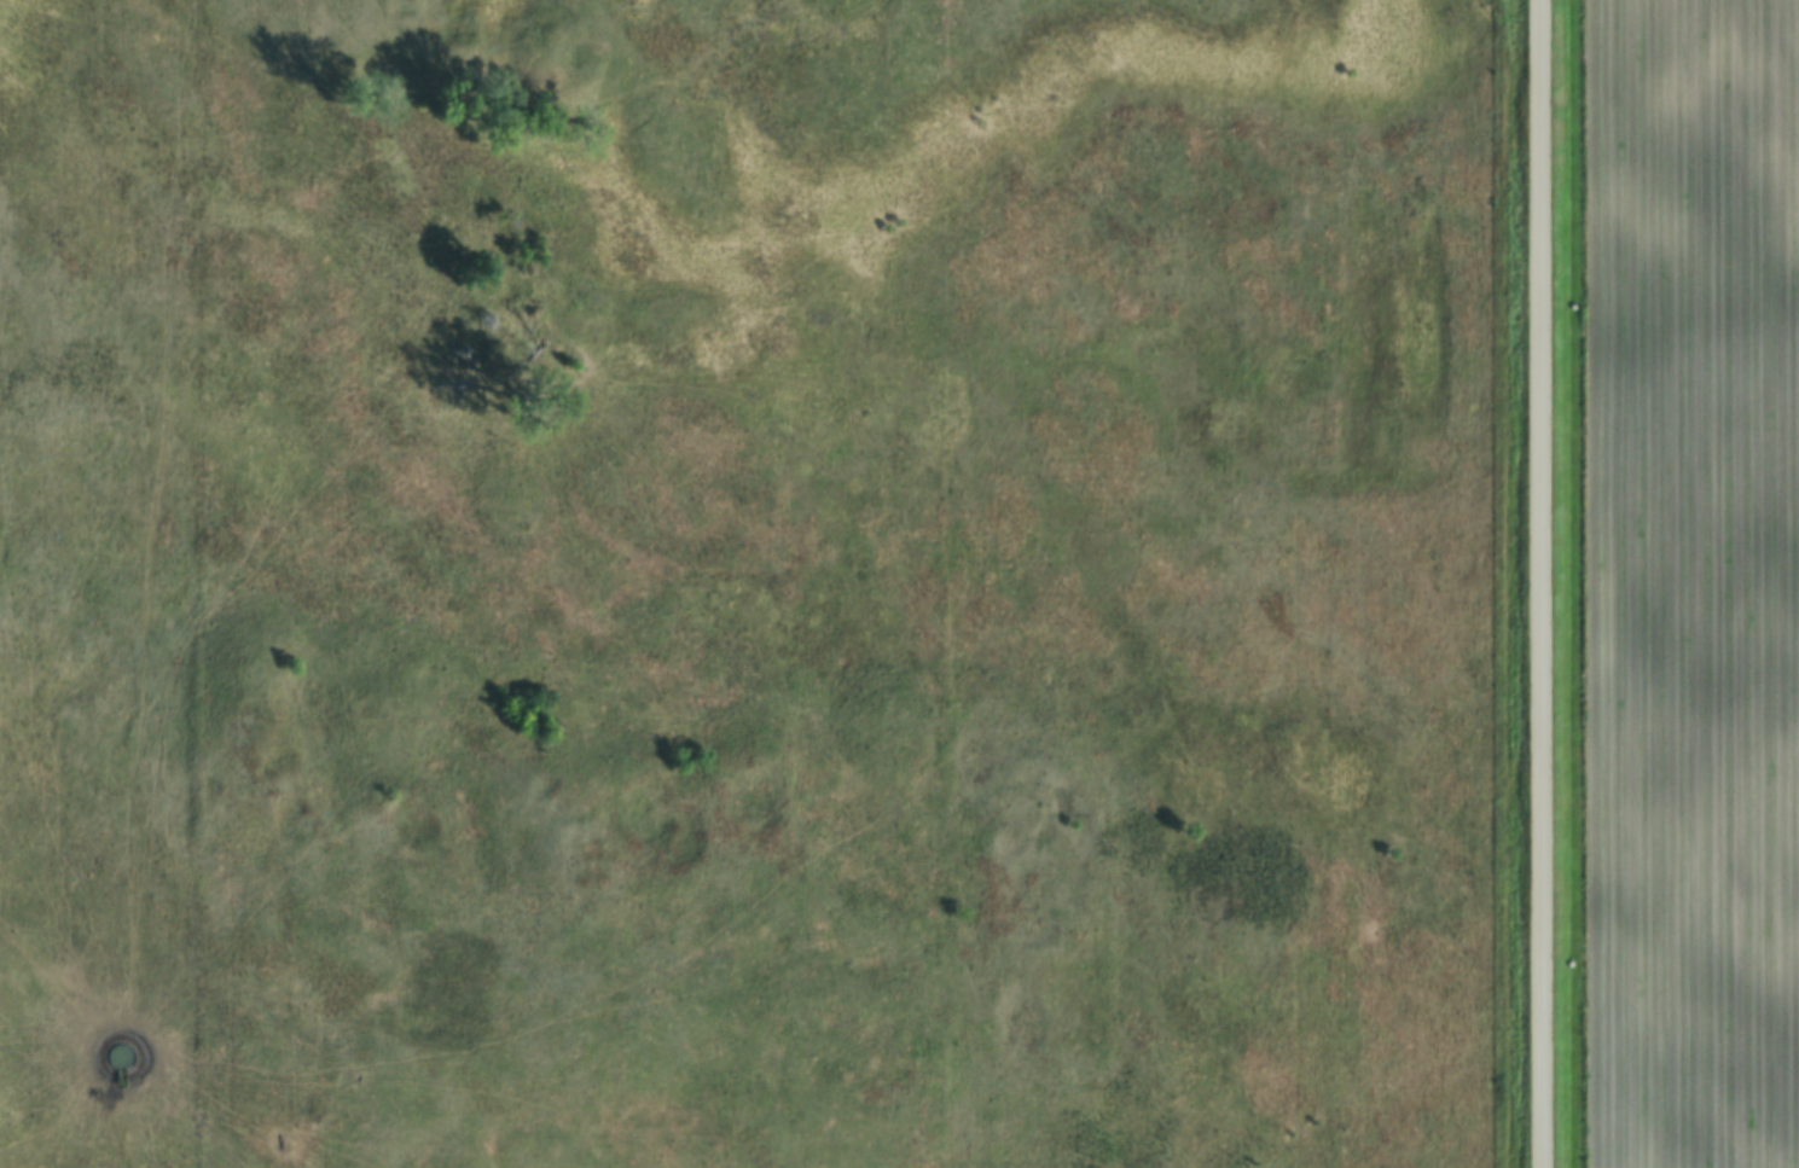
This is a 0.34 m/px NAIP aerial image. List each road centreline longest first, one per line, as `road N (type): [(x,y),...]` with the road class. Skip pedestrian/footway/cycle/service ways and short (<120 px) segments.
road 1 (tertiary): [(1544,1167),(1542,0)]

